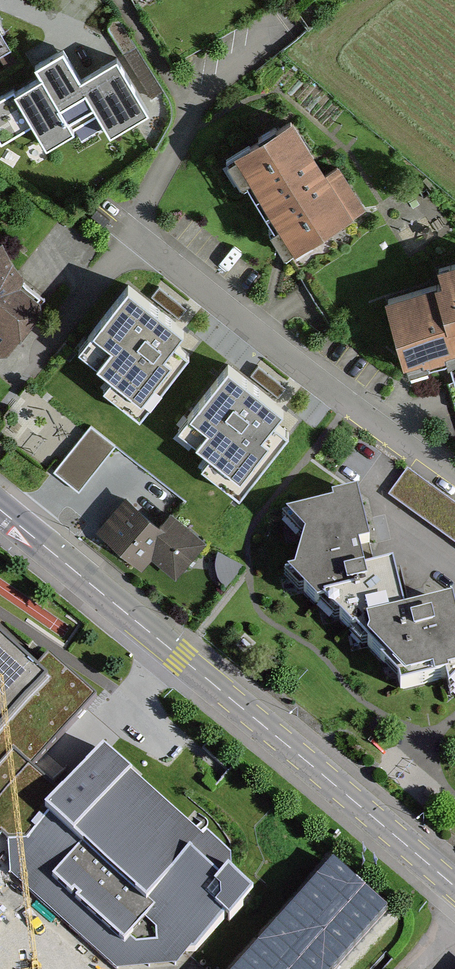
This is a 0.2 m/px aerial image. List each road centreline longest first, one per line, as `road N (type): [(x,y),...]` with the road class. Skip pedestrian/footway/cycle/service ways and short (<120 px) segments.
road 1 (secondary): [(454,888),(0,512)]
road 2 (residential): [(129,240),(454,480)]

